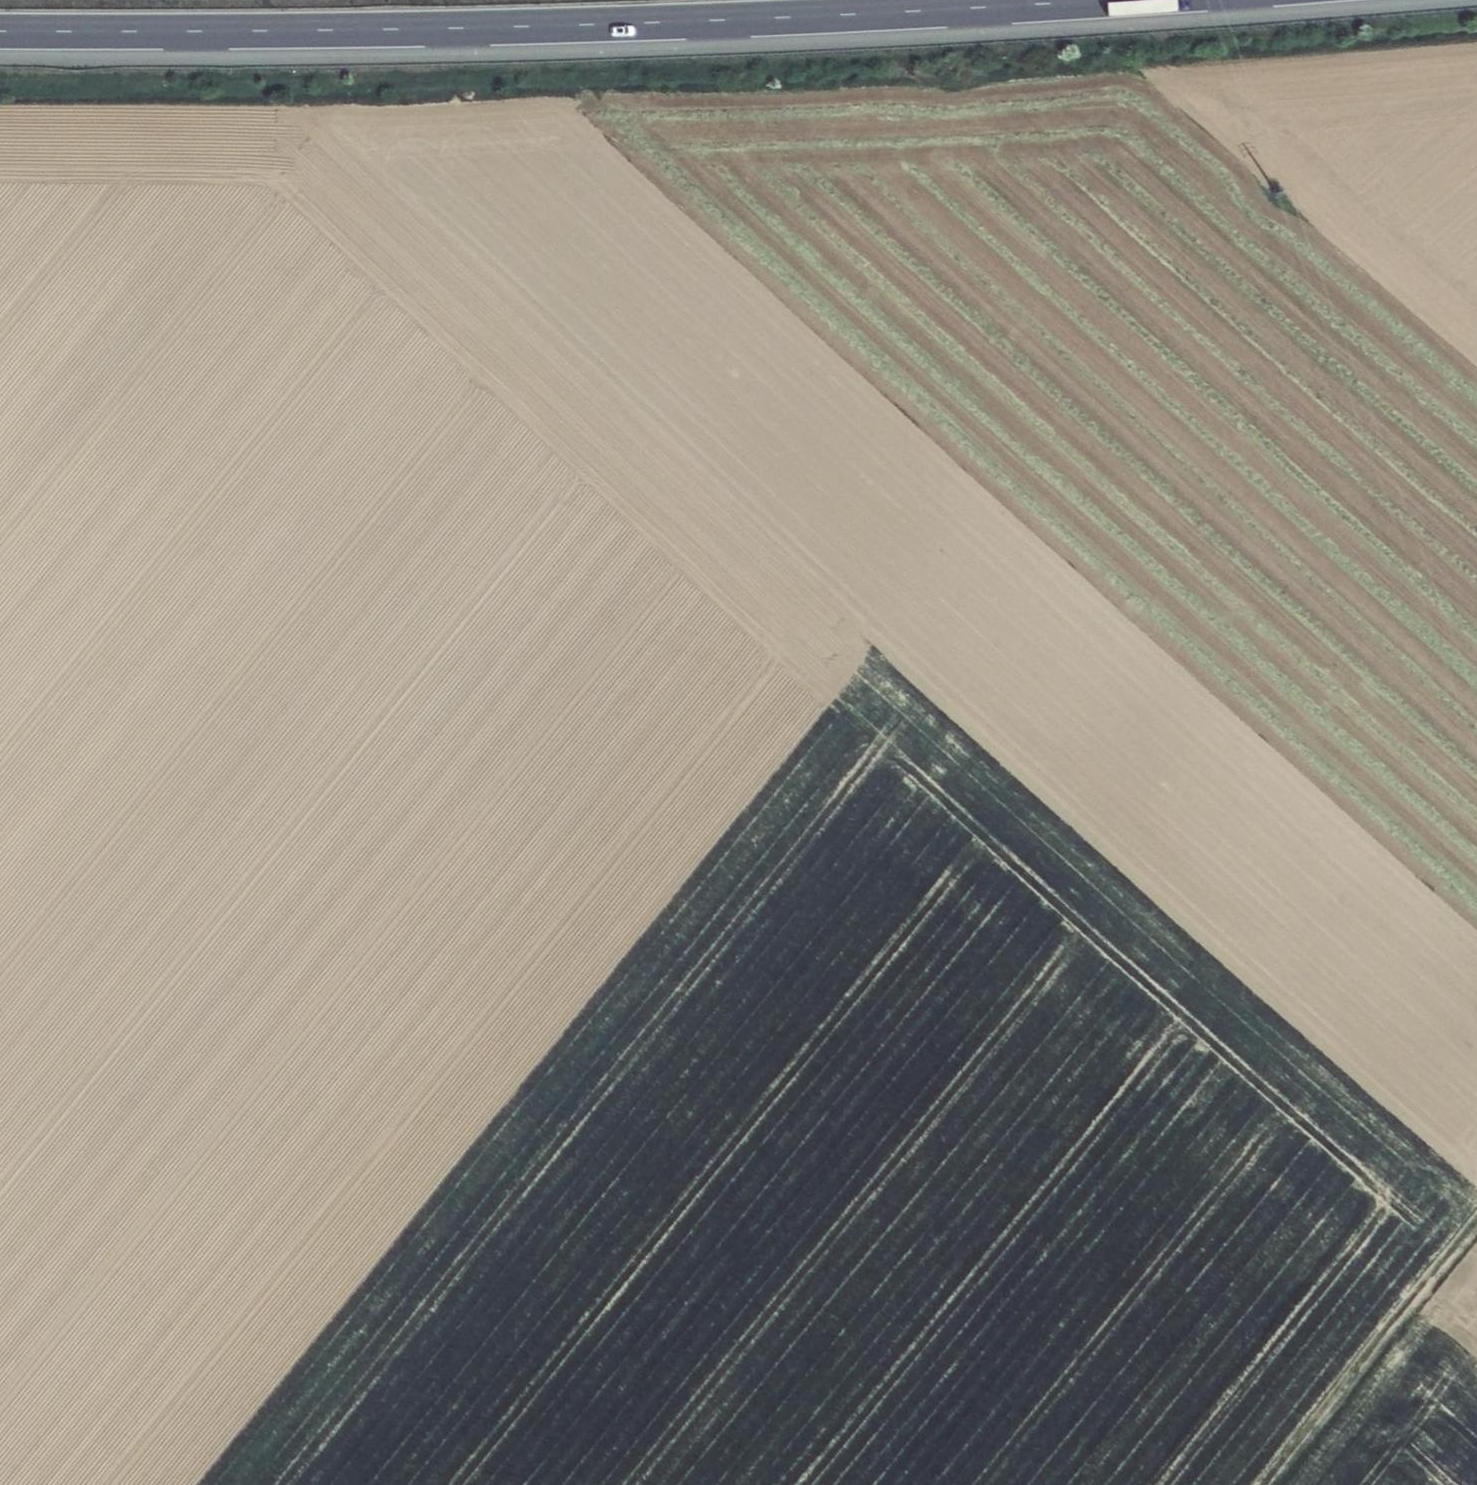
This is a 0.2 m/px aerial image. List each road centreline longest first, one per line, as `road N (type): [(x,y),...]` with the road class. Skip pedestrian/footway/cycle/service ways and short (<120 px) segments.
road 1 (motorway): [(0,35),(650,28),(1162,0)]
road 2 (track): [(1262,1484),(1476,1218)]

